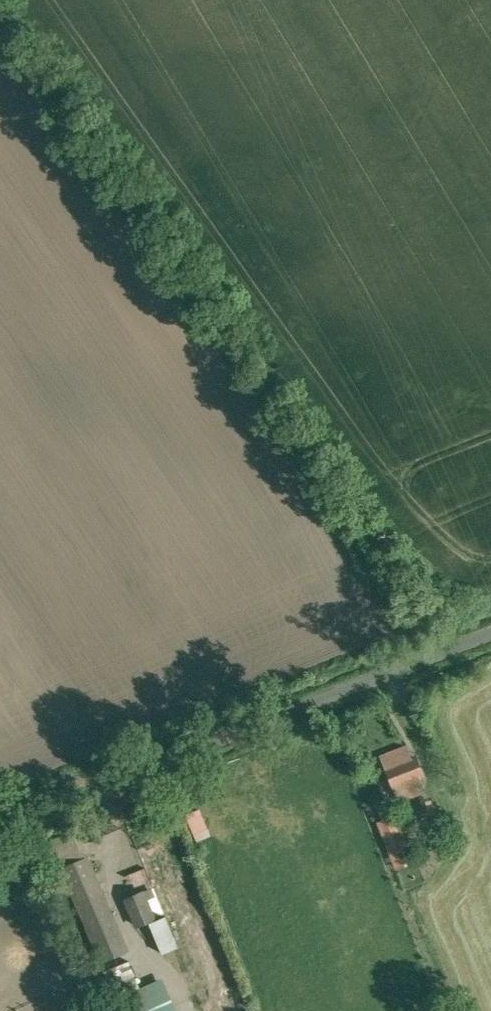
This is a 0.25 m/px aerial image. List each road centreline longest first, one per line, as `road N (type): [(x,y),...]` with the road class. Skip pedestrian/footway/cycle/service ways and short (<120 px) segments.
road 1 (residential): [(490,634),(0,827)]

